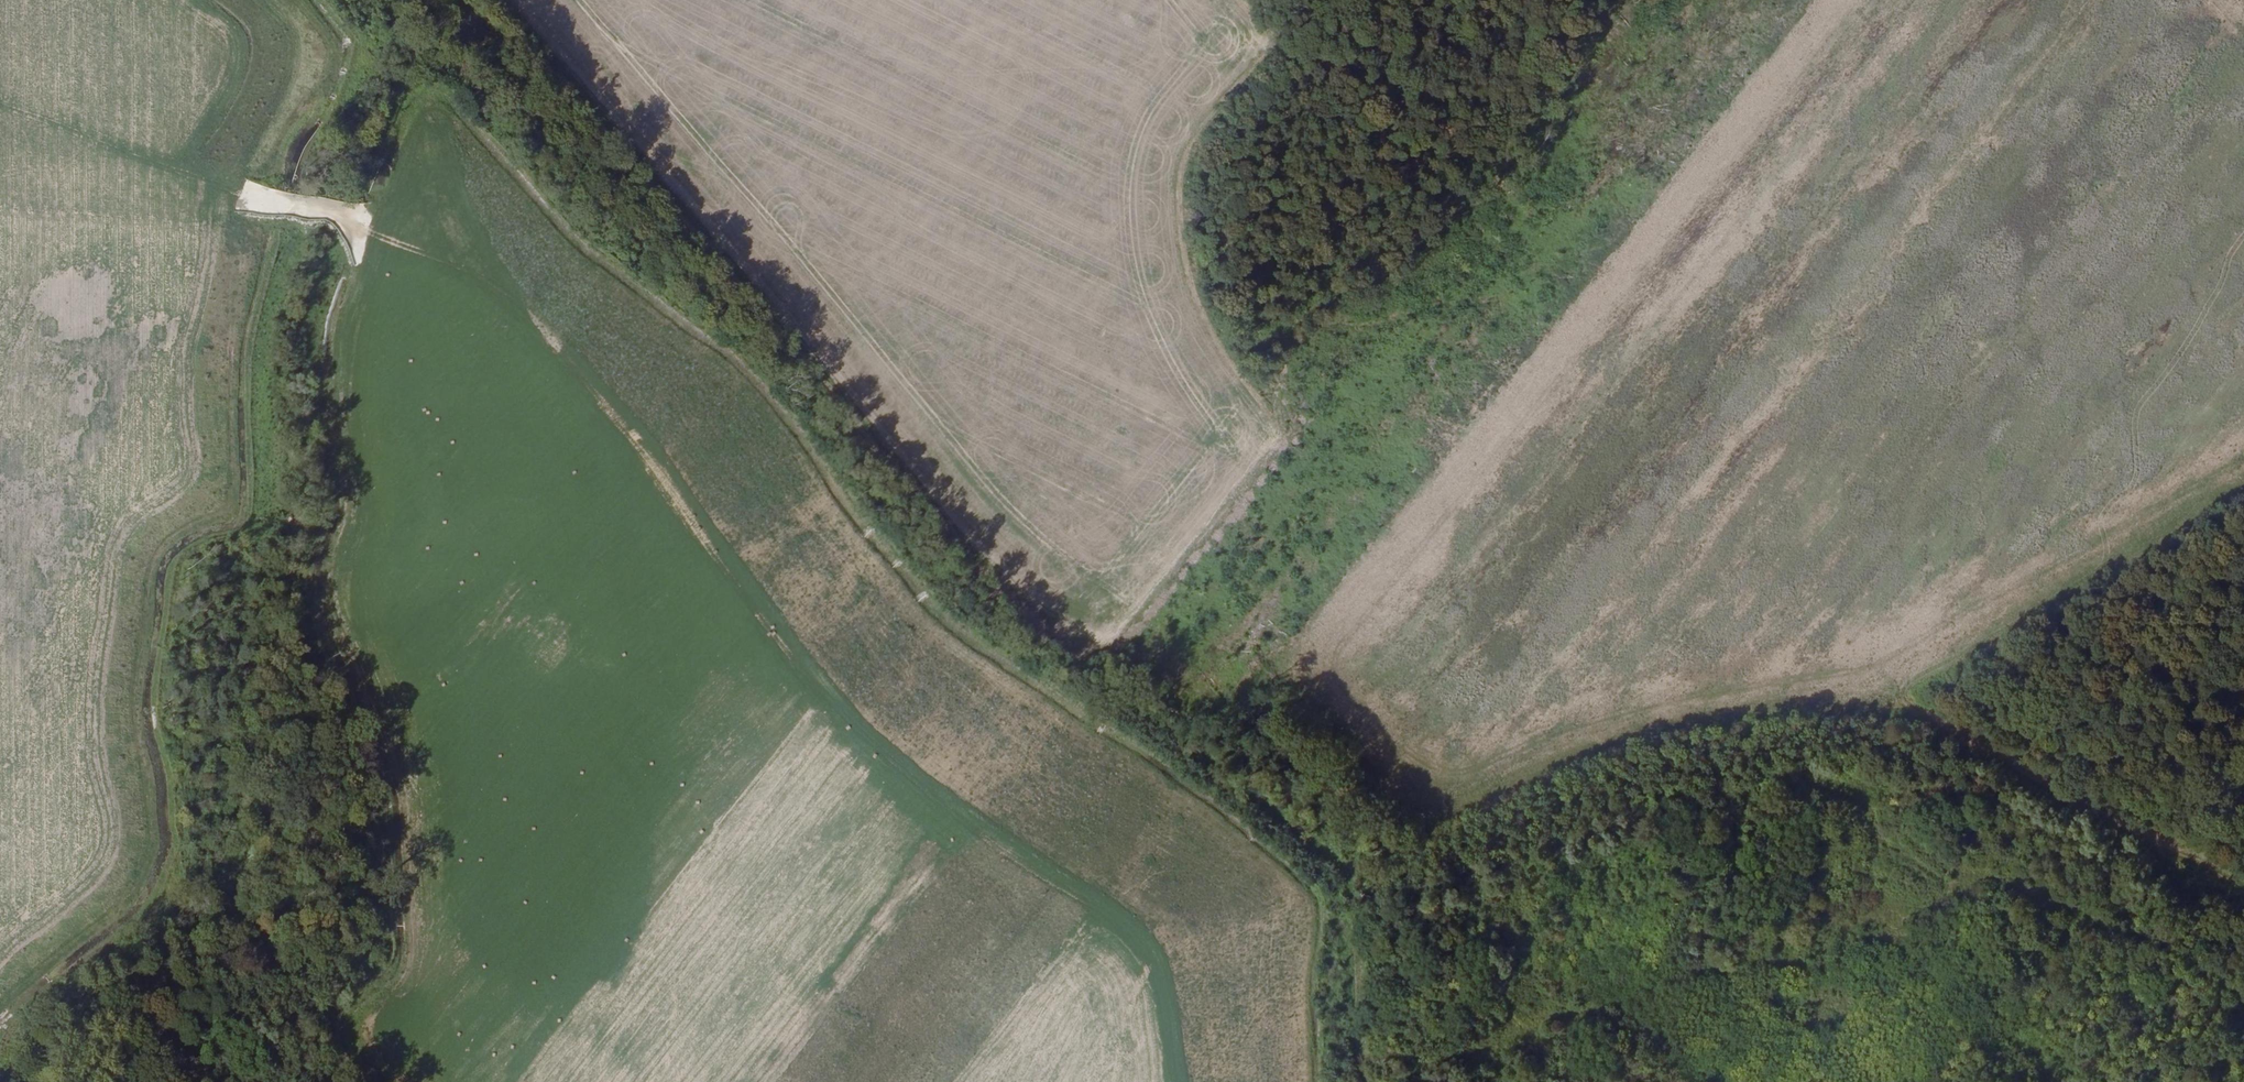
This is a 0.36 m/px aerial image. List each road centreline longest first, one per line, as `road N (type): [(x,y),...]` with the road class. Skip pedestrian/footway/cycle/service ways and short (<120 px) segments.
road 1 (track): [(940,1081),(836,970),(706,921),(624,853),(591,791),(528,619),(436,477),(413,422),(395,286),(353,220),(242,194),(0,169)]
road 2 (track): [(2243,887),(1904,698)]

